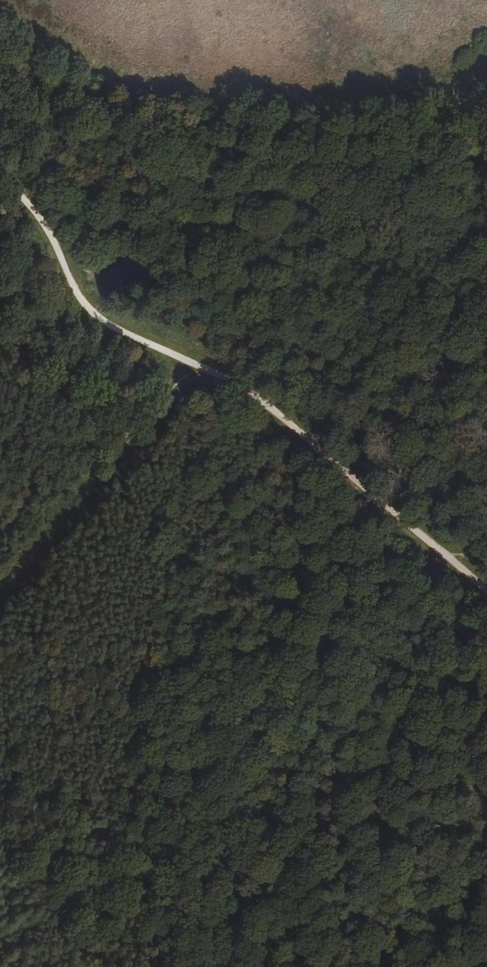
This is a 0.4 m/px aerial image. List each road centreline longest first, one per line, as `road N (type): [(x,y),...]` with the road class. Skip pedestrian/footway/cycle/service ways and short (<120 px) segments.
road 1 (track): [(0,175),(40,217),(96,316),(266,402),(486,590)]
road 2 (track): [(192,361),(0,587)]

